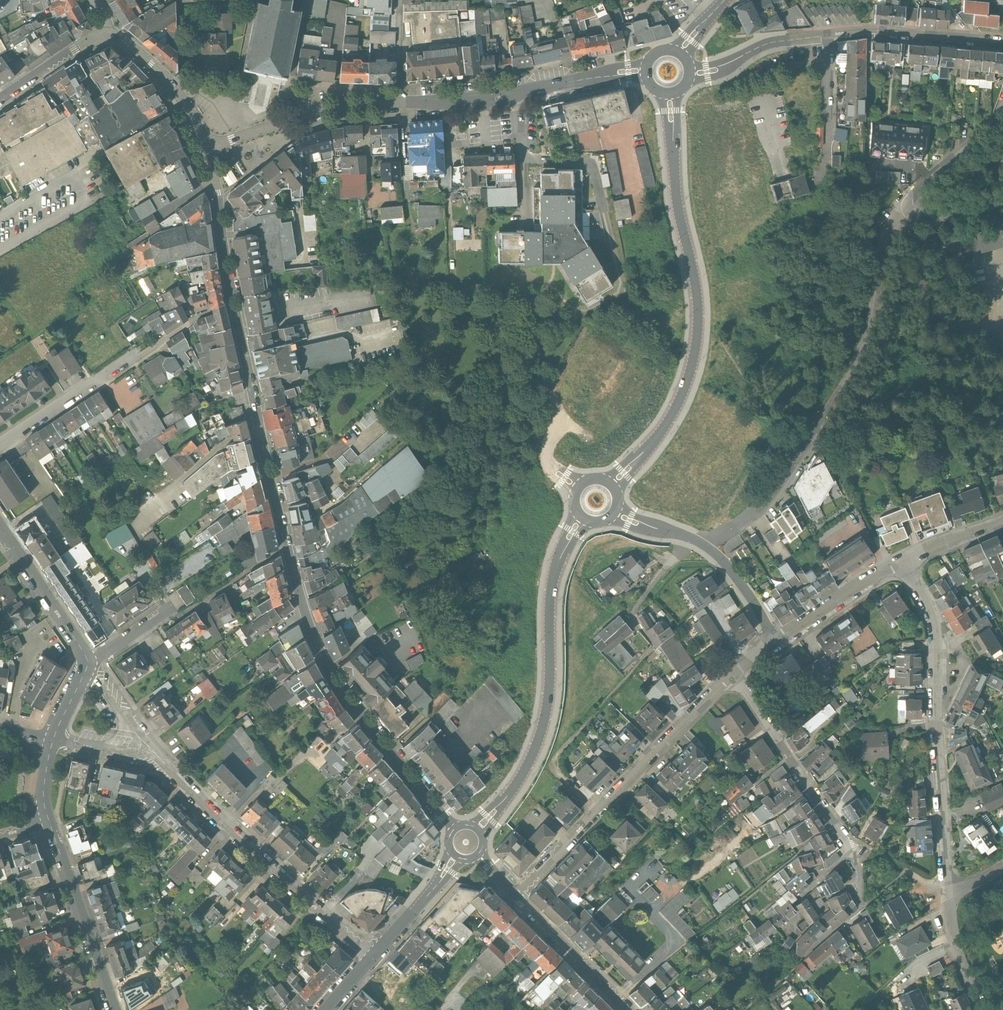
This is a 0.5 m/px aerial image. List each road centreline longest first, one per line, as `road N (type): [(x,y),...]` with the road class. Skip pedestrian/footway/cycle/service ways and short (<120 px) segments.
road 1 (tertiary): [(455,830),(321,656),(287,546),(208,150)]
road 2 (tertiary): [(611,484),(666,425),(696,340),(669,93)]
road 3 (residential): [(702,544),(739,526),(771,495),(849,376),(872,319),(888,237),(913,207)]
road 4 (tertiary): [(574,85),(327,113),(208,150)]
road 5 (tertiary): [(477,829),(517,784),(540,733),(554,578),(582,517)]
road 6 (residential): [(899,562),(934,625),(947,889)]
road 7 (residential): [(145,749),(374,955)]
road 8 (residential): [(732,672),(857,865)]
road 9 (residential): [(592,810),(732,672)]
road 10 (secondary): [(50,824),(115,1009)]
road 11 (unclassified): [(828,36),(888,32),(1002,45)]
road 12 (unclassified): [(828,36),(828,134),(808,205)]
road 13 (tertiary): [(628,1009),(514,892)]
road 14 (tertiary): [(208,150),(180,89),(108,28)]
road 15 (secondary): [(0,527),(88,659)]
road 16 (residential): [(0,442),(129,356)]
road 17 (unclassified): [(690,74),(774,43),(828,36)]
road 18 (residential): [(779,638),(899,562)]
road 19 (unclassified): [(1002,112),(917,192),(913,207)]
road 20 (tertiary): [(108,28),(0,101)]
road 21 (tertiary): [(374,955),(456,857)]
road 22 (residential): [(947,889),(961,957),(984,1009)]
road 23 (residential): [(702,544),(779,638)]

